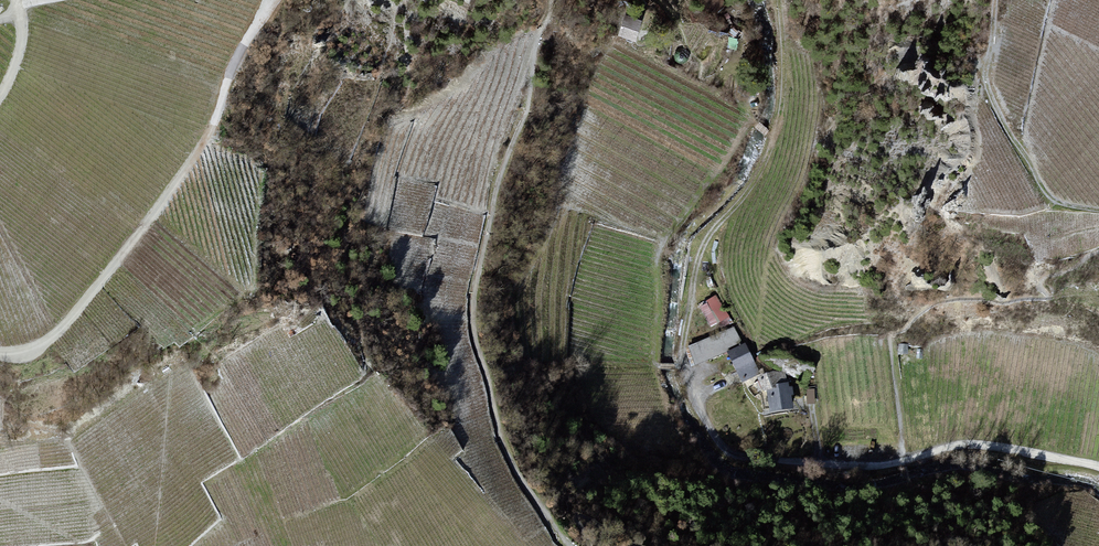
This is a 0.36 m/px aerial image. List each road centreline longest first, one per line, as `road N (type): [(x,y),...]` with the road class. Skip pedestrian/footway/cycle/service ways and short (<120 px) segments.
road 1 (track): [(266,0),(181,173),(74,322),(28,348),(0,348)]
road 2 (track): [(1098,213),(1044,197),(989,105),(980,78),(993,0)]
road 3 (unclassified): [(1098,474),(967,445),(910,459)]

